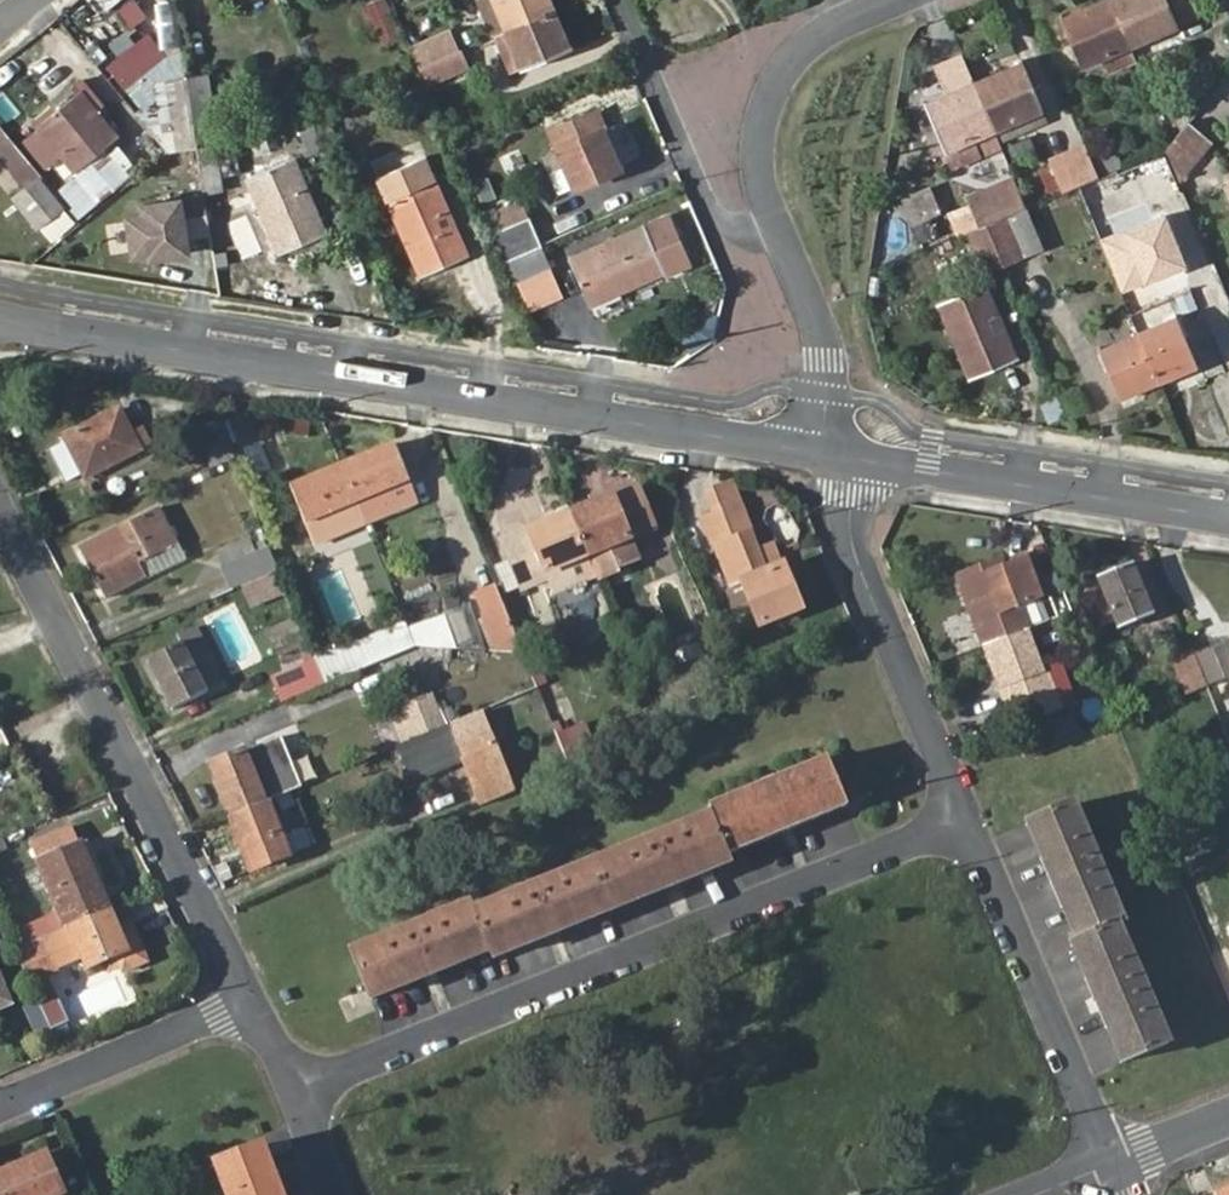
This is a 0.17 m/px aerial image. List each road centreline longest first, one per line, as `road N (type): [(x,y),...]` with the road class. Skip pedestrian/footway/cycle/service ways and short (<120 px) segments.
road 1 (residential): [(0,316),(819,452)]
road 2 (residential): [(968,822),(305,1089)]
road 3 (residential): [(256,996),(0,517)]
road 4 (residential): [(968,822),(859,547),(854,515),(864,460)]
road 5 (residential): [(1119,1168),(968,822)]
road 6 (residential): [(864,460),(1228,518)]
road 7 (residential): [(622,0),(721,220),(759,236),(778,232)]
road 8 (residential): [(778,232),(758,147),(780,76),(820,34),(892,0)]
road 9 (residential): [(256,996),(0,1106)]
road 10 (residential): [(819,452),(821,338),(778,232)]

